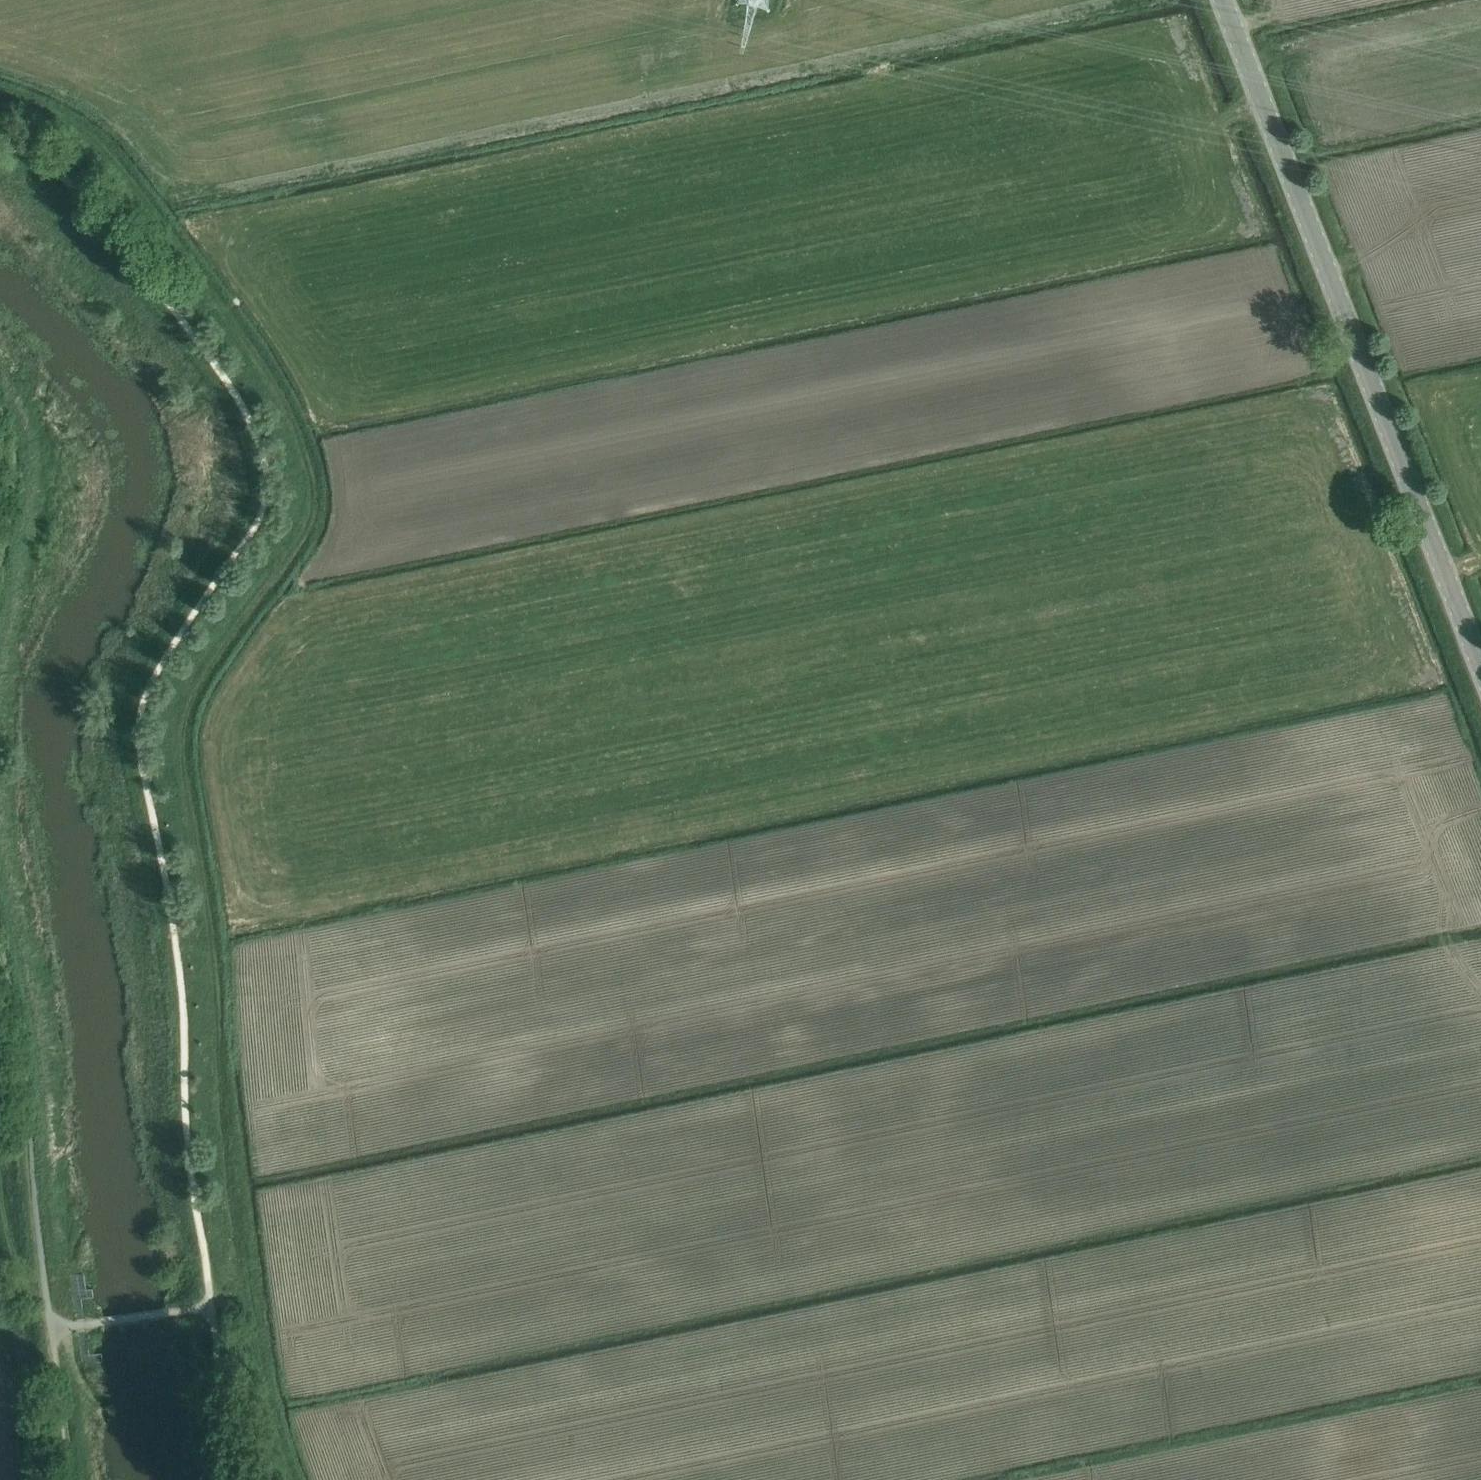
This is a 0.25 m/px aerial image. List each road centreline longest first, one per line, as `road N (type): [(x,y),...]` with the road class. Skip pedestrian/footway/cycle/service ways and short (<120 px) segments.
road 1 (unclassified): [(1480,665),(1224,0)]
road 2 (track): [(71,1479),(49,1330)]

